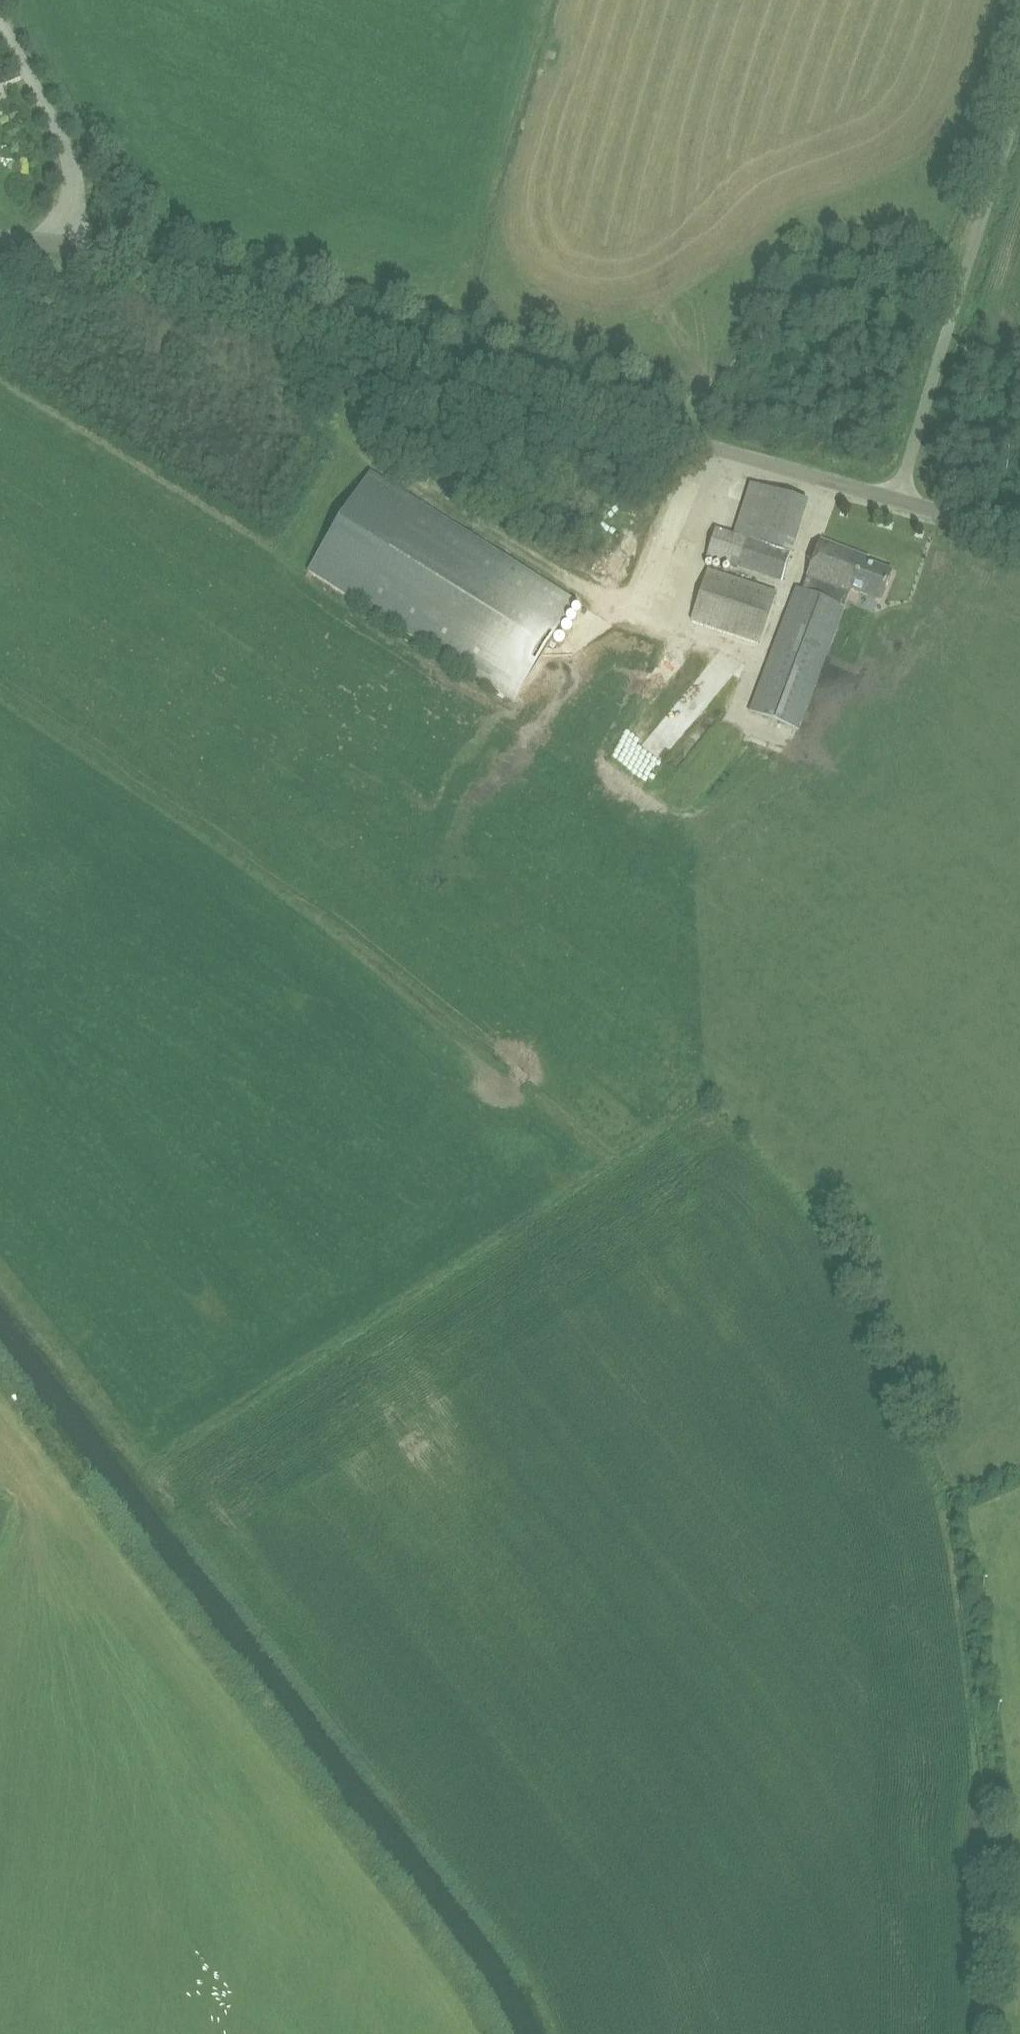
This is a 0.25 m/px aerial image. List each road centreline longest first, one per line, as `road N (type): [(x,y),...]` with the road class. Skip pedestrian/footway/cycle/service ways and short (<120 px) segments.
road 1 (unclassified): [(1019,536),(531,396),(100,254),(0,238)]

